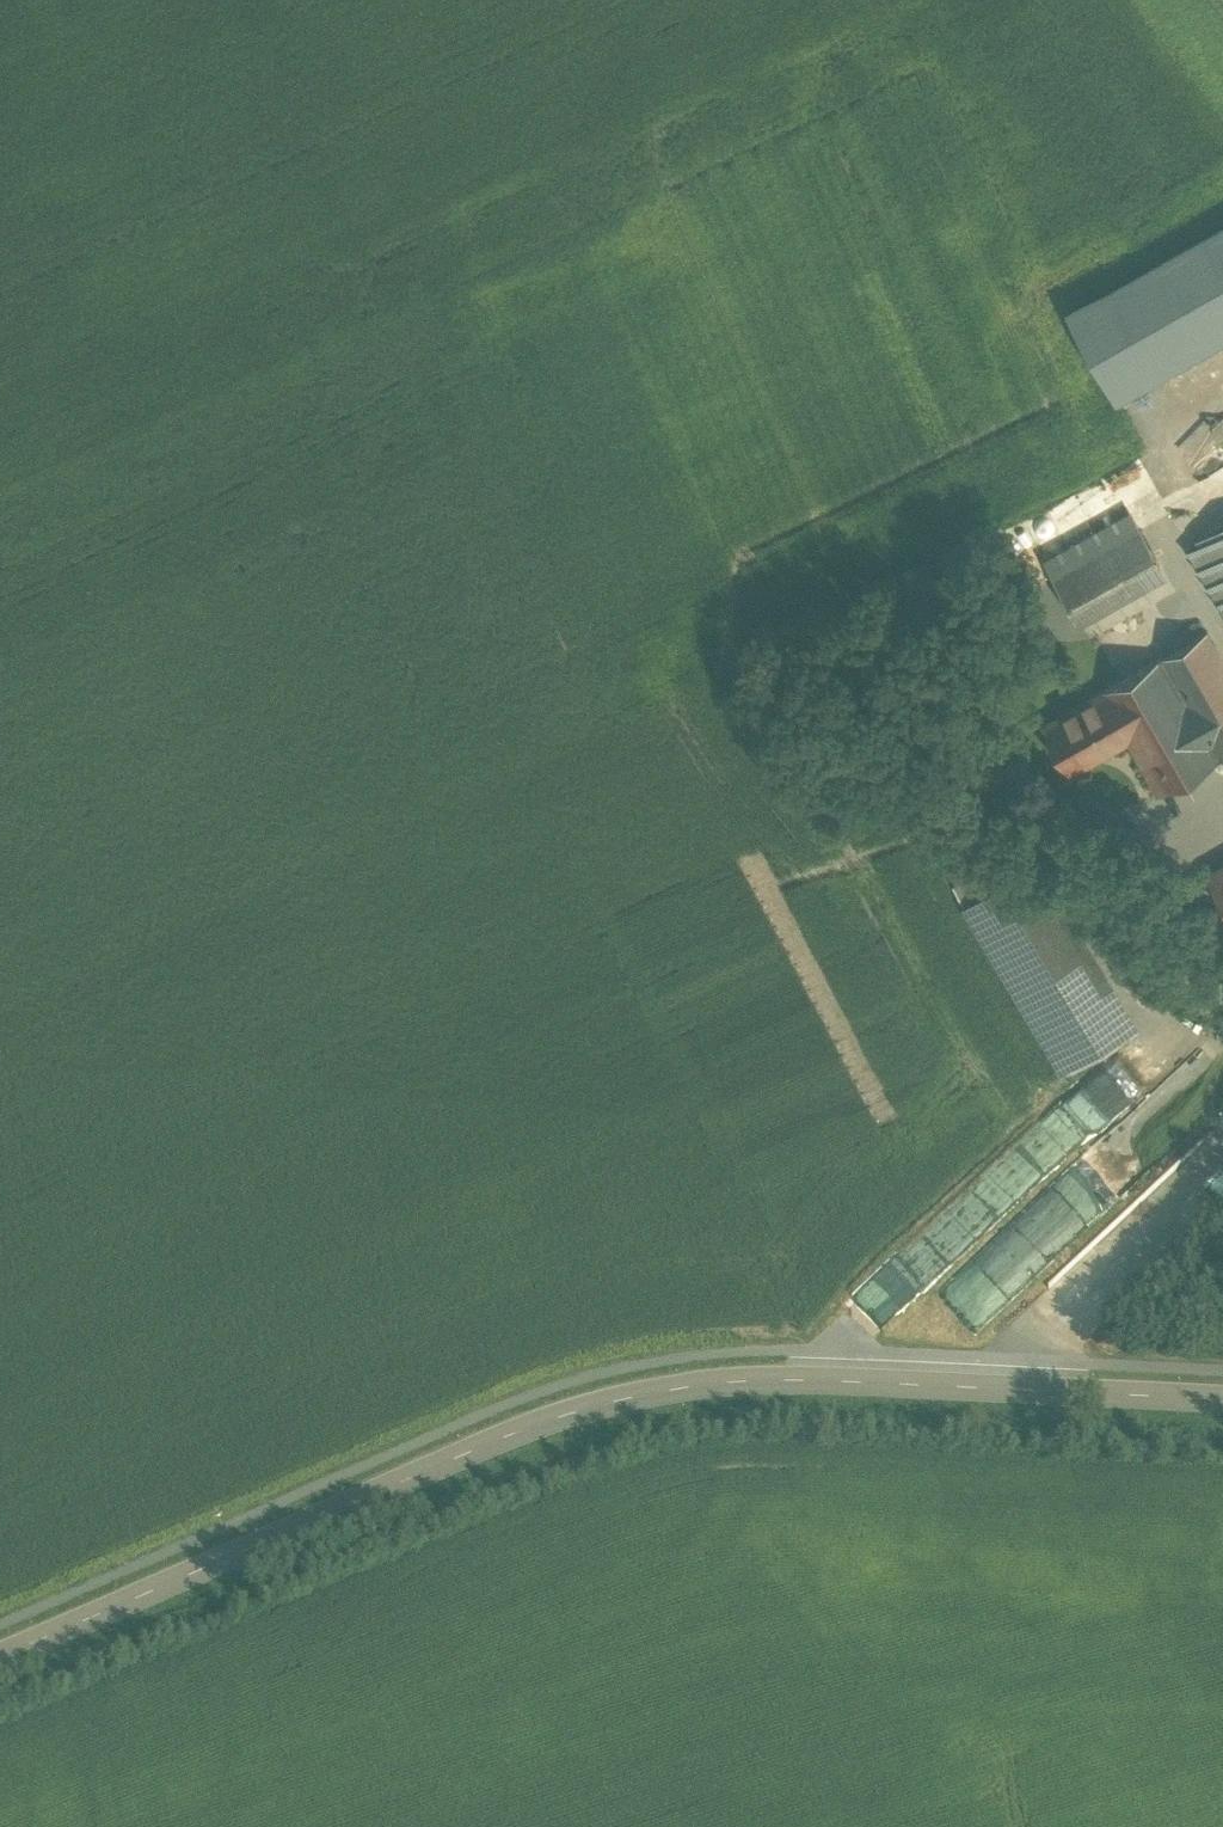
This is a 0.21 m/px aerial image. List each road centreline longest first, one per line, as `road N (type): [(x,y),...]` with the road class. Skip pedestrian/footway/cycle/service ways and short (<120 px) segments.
road 1 (tertiary): [(0,1660),(476,1453),(606,1407),(703,1387),(806,1382),(1222,1397)]

